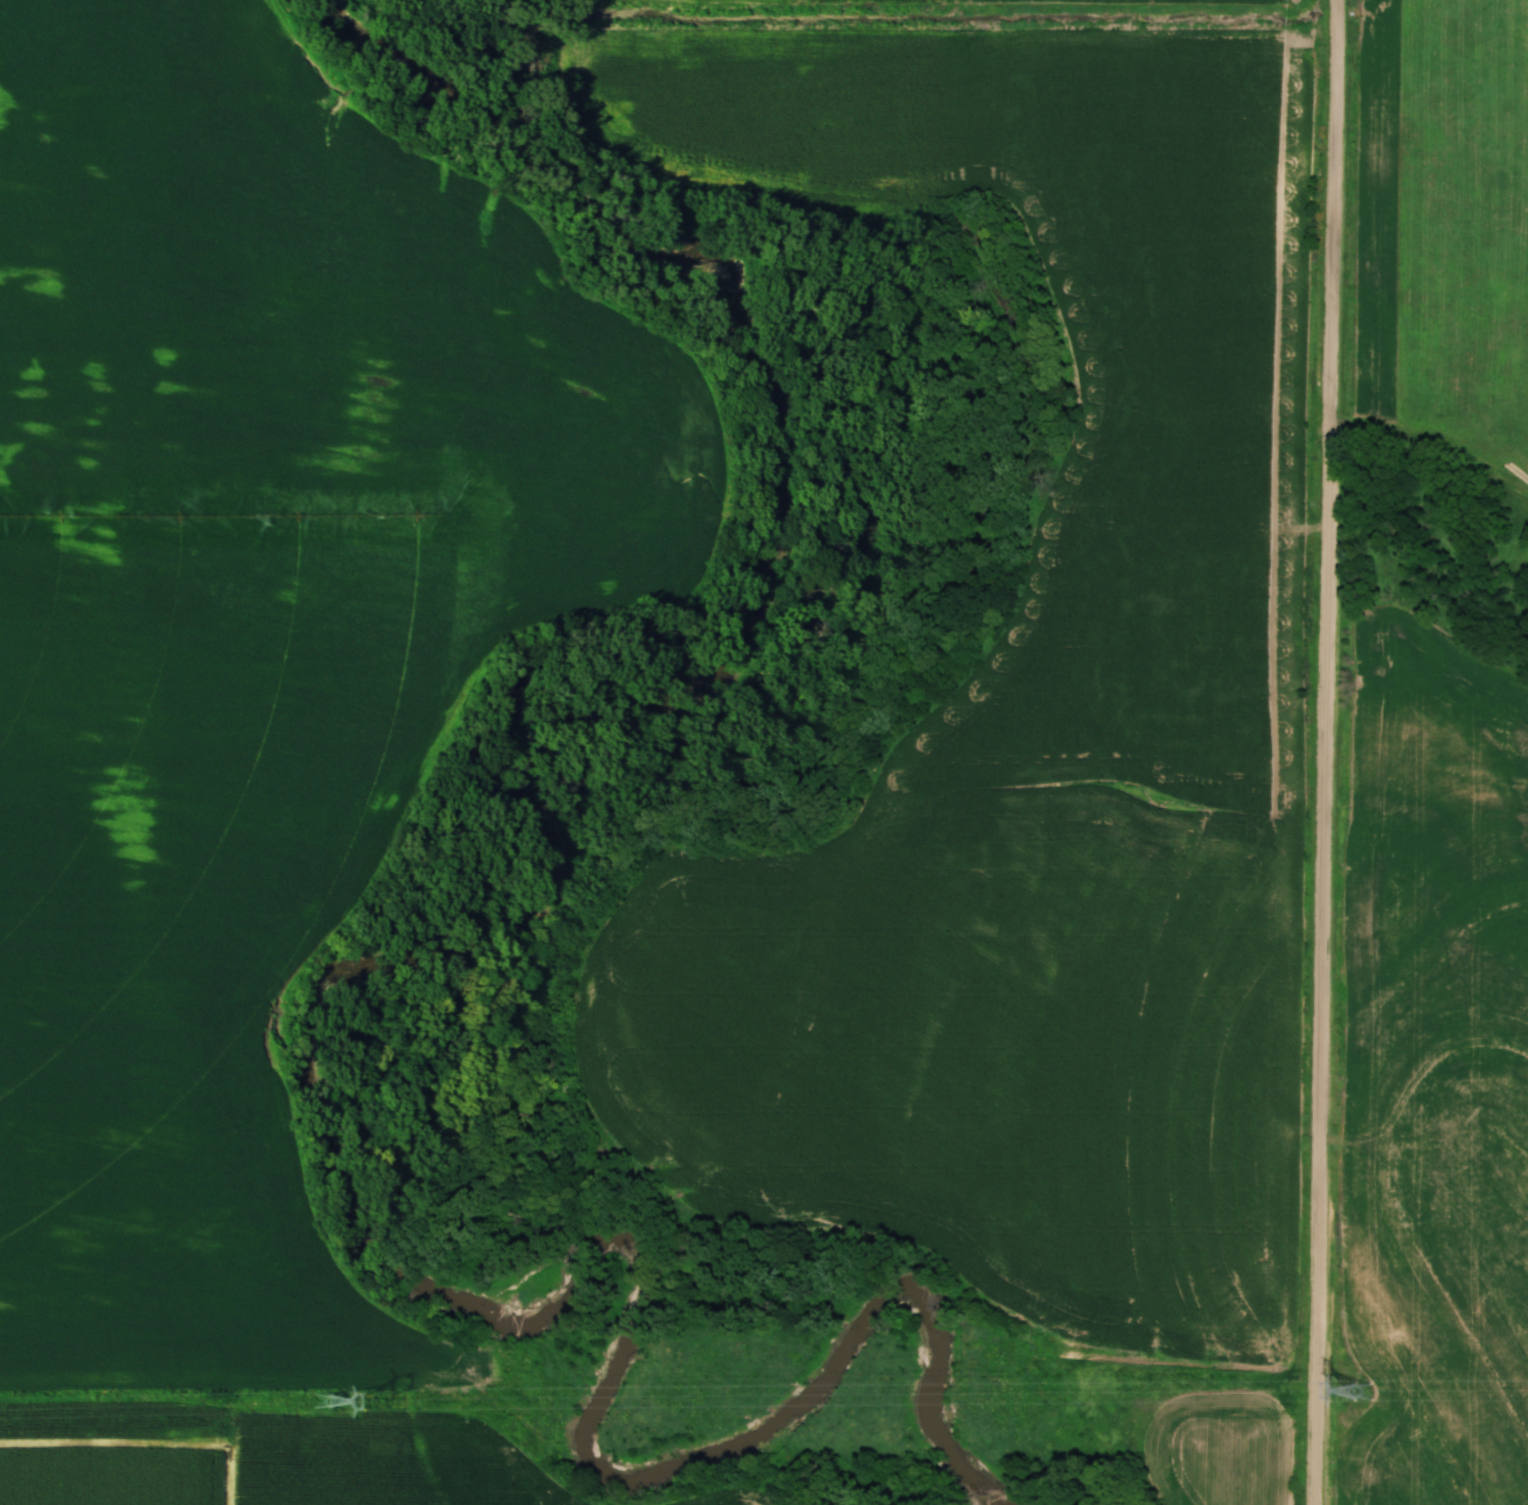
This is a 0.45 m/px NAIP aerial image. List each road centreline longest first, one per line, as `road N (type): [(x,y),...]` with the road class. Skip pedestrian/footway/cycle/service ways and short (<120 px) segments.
road 1 (residential): [(1319,1504),(1342,0)]

